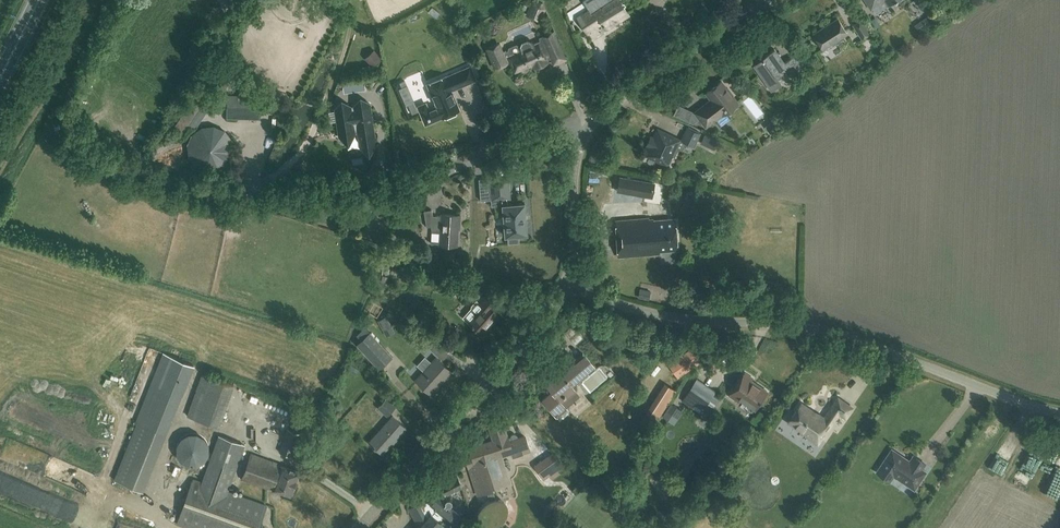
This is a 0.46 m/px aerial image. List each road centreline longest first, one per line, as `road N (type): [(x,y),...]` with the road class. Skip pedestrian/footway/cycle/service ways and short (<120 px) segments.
road 1 (unclassified): [(1059,413),(839,334),(672,317),(568,284)]
road 2 (unclassified): [(568,284),(358,527)]
road 3 (unclassified): [(767,0),(626,91),(583,141)]
road 4 (track): [(0,173),(97,0)]
road 5 (unclassified): [(583,141),(568,284)]

